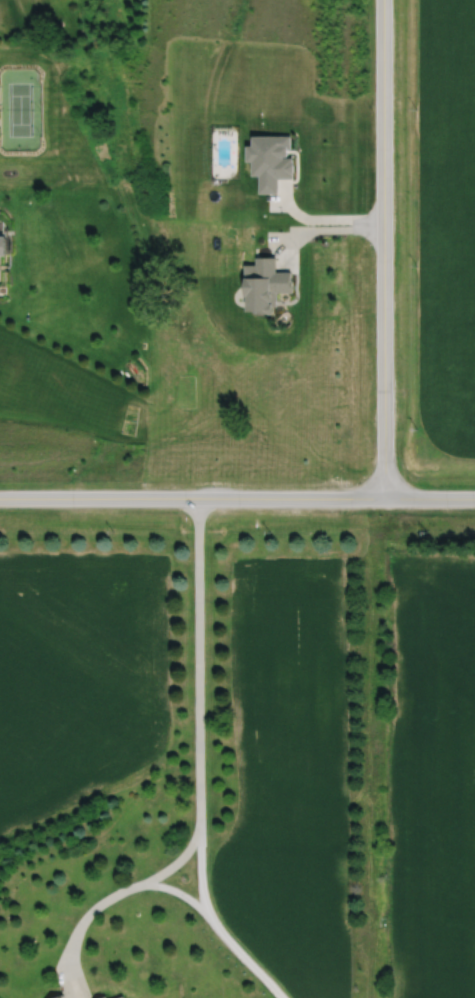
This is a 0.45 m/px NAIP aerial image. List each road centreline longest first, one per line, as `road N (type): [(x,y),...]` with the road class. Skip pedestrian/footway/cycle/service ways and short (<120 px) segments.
road 1 (residential): [(387,499),(391,0)]
road 2 (tertiary): [(0,498),(474,499)]

